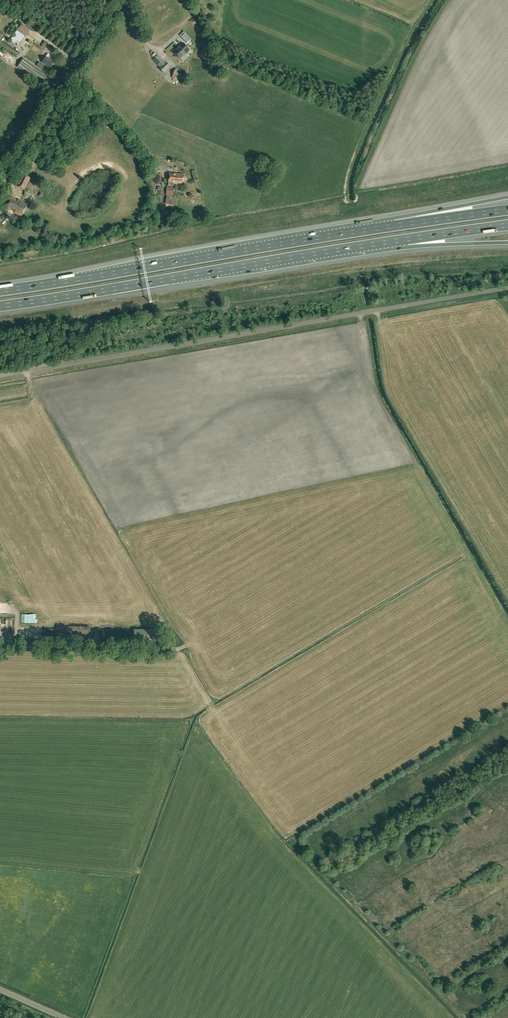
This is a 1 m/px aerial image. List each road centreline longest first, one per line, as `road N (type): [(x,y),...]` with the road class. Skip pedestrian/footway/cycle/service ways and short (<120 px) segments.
road 1 (unclassified): [(0,374),(507,287)]
road 2 (motorway): [(0,306),(407,239)]
road 3 (motorway): [(396,225),(0,290)]
road 4 (unclassified): [(124,0),(0,192)]
road 5 (track): [(507,172),(344,208)]

